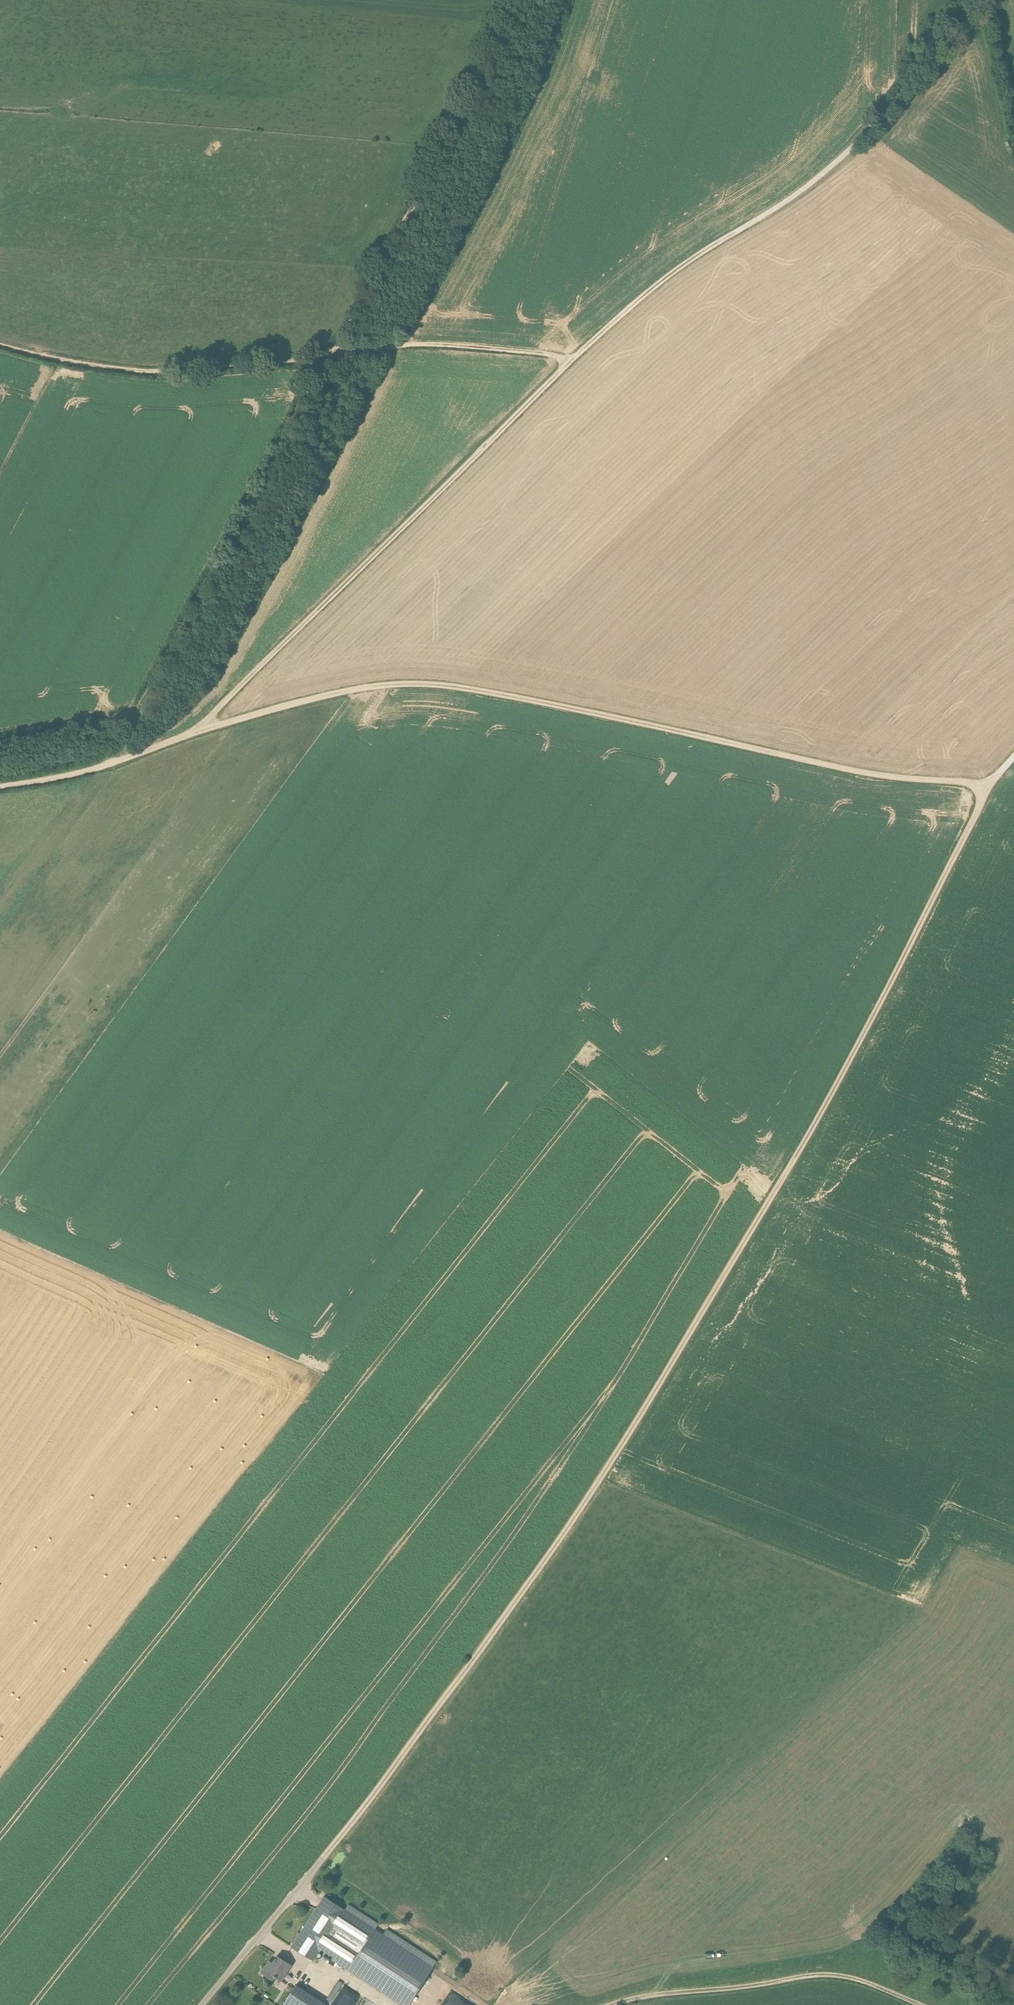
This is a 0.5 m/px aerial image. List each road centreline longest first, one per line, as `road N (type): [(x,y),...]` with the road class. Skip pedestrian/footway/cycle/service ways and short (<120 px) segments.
road 1 (track): [(986,789),(818,1117),(615,1456),(324,1857)]
road 2 (track): [(196,731),(355,689),(438,685),(875,774),(986,789)]
road 3 (track): [(570,362),(672,273),(827,171),(984,0)]
road 4 (track): [(196,731),(570,362)]
road 5 (track): [(515,0),(328,357)]
road 6 (track): [(328,357),(153,372),(0,346)]
road 7 (track): [(612,2004),(828,1974),(920,2004)]
road 8 (track): [(328,357),(422,344),(570,362)]
road 9 (unclassified): [(0,787),(86,771),(196,731)]
road 10 (unclassified): [(324,1857),(202,2004)]

